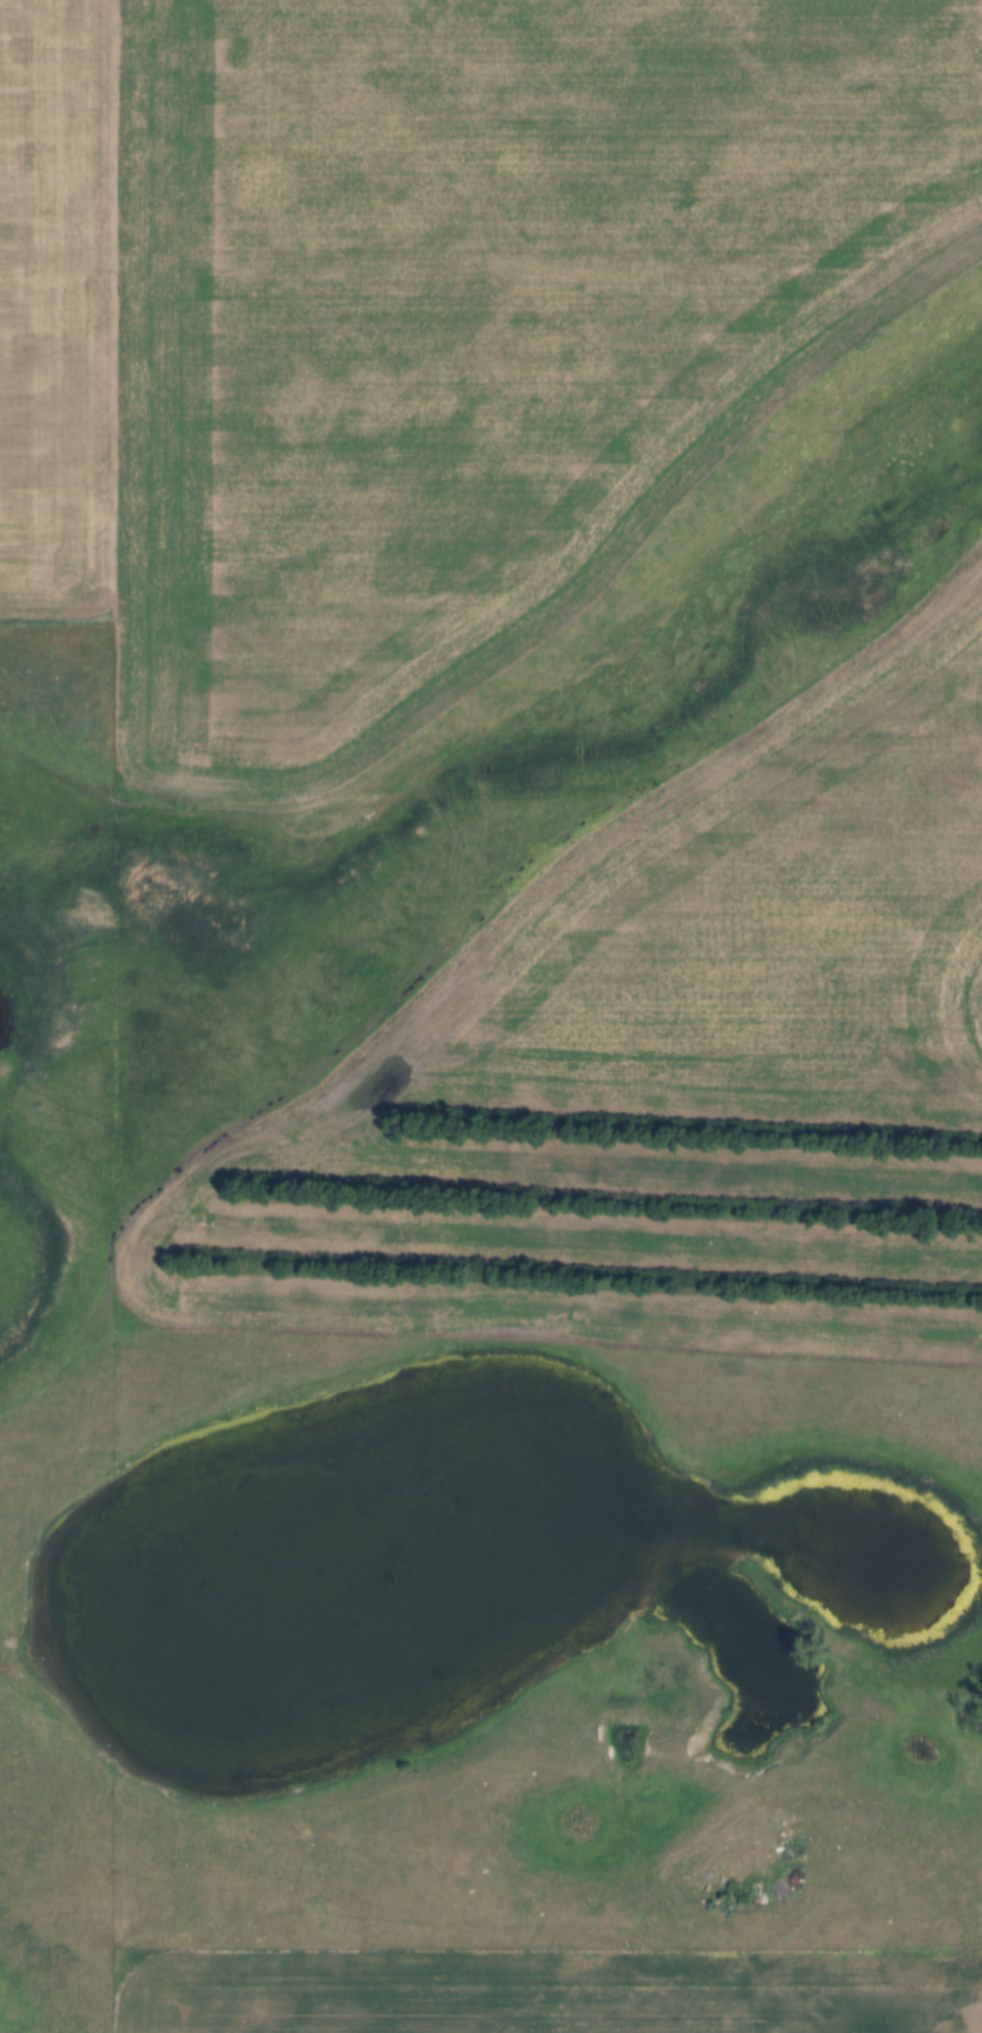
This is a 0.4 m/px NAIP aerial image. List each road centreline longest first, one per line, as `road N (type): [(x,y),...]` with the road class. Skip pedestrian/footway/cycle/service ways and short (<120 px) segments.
road 1 (track): [(981,1845),(865,1901),(788,1894)]

